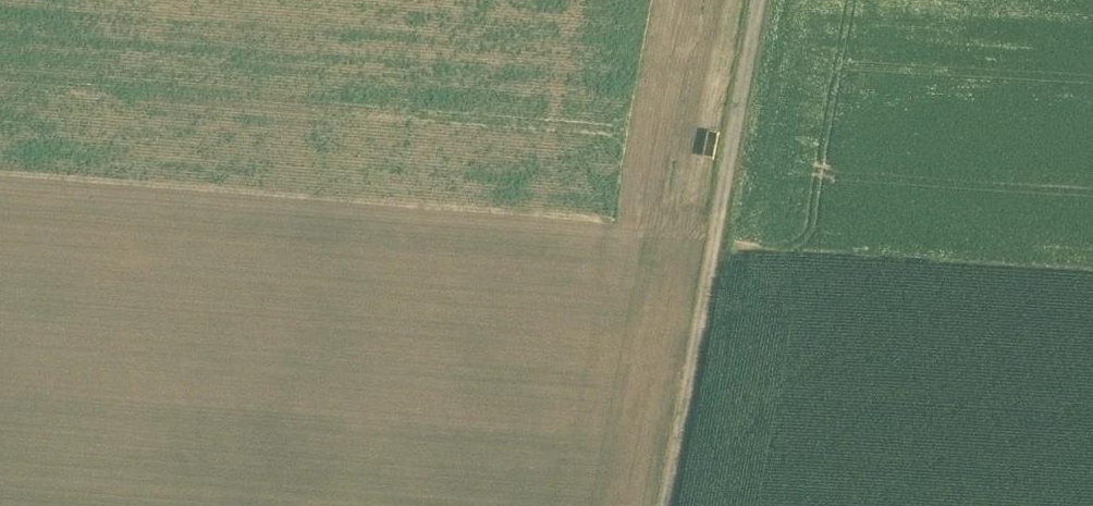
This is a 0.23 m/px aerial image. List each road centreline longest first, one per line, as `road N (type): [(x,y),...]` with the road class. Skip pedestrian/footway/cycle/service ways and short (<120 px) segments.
road 1 (track): [(764,0),(672,505)]

